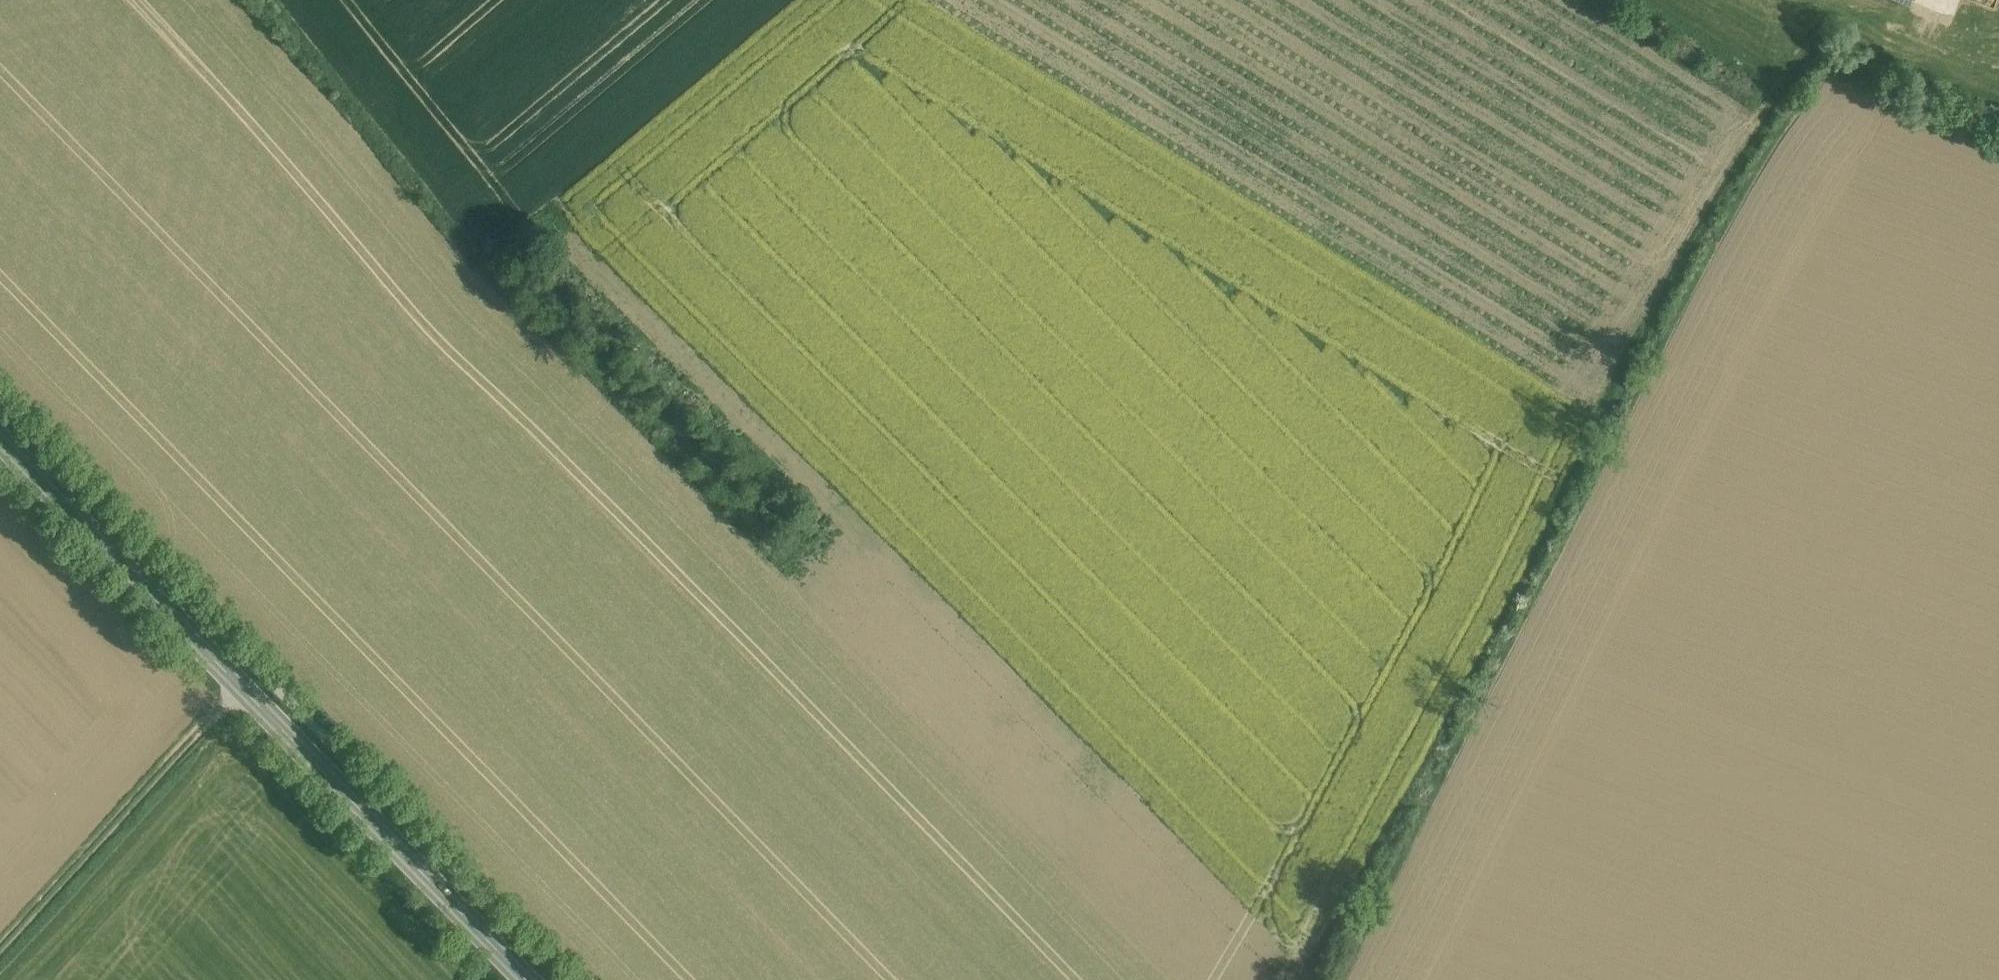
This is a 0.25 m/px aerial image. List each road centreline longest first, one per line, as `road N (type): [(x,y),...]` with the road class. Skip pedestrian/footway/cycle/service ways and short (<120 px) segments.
road 1 (tertiary): [(0,440),(525,979)]
road 2 (track): [(242,690),(0,951)]

